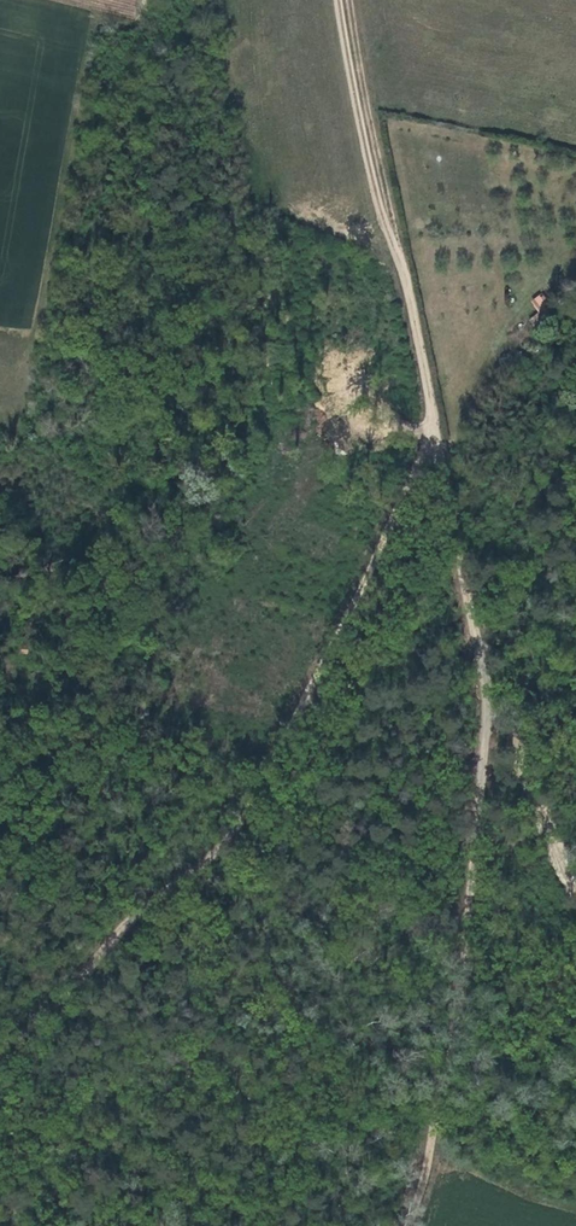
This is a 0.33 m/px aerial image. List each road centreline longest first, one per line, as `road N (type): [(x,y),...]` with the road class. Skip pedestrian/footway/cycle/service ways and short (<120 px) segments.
road 1 (track): [(409,1225),(464,963),(486,697),(406,279),(372,175),(338,0)]
road 2 (track): [(433,428),(250,805),(211,856),(145,905),(0,1050)]
road 3 (track): [(350,0),(399,259)]

